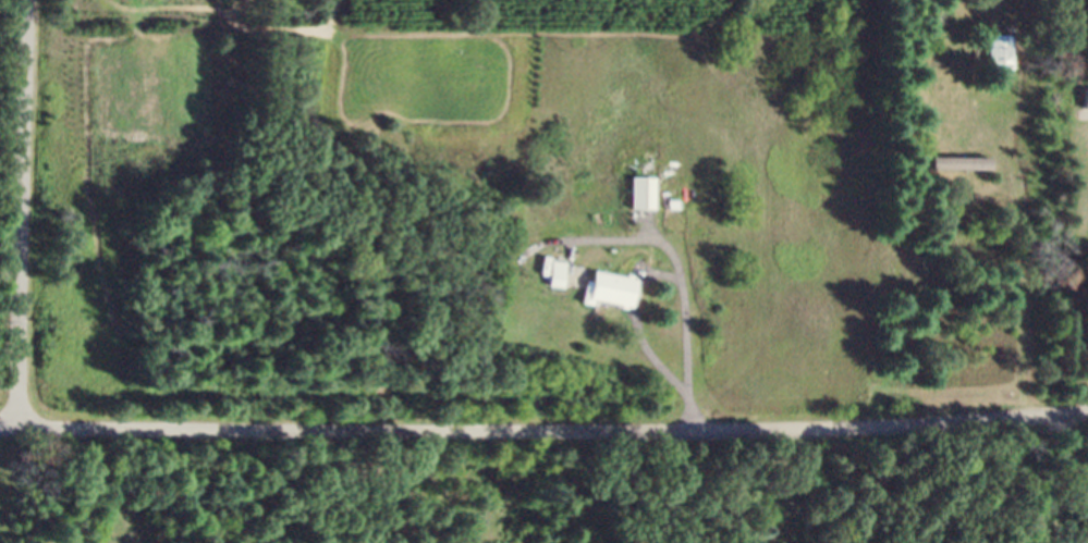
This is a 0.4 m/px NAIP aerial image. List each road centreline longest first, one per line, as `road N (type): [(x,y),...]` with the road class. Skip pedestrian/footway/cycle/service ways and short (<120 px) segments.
road 1 (residential): [(1087,411),(869,433),(0,426)]
road 2 (residential): [(17,427),(28,0)]

